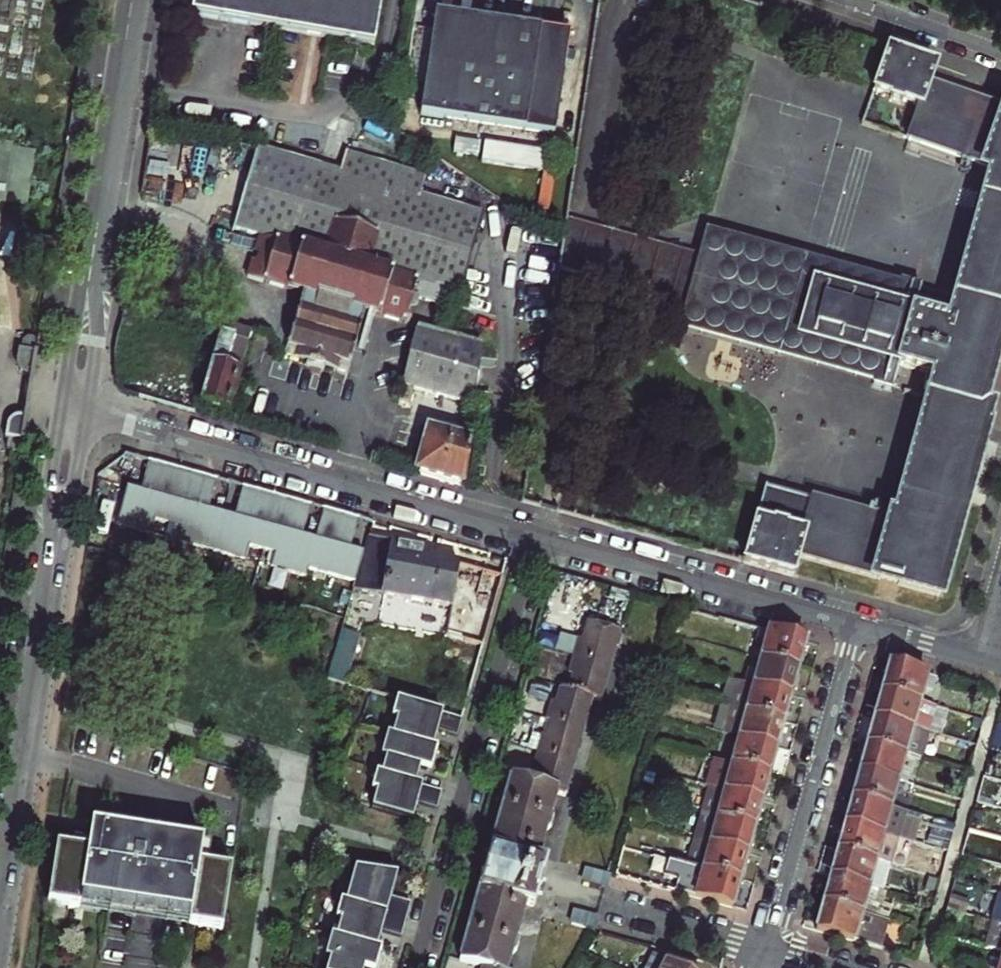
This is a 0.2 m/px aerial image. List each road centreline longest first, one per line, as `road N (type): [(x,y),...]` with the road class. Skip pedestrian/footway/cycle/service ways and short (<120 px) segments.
road 1 (residential): [(78,407),(0,900)]
road 2 (residential): [(78,407),(537,538)]
road 3 (residential): [(415,967),(537,538)]
road 4 (residential): [(135,0),(78,407)]
road 5 (residential): [(768,948),(857,625)]
road 6 (residential): [(537,538),(857,625)]
road 7 (residential): [(768,948),(609,902)]
road 8 (residential): [(1000,54),(847,0)]
road 9 (residential): [(857,625),(1000,666)]

